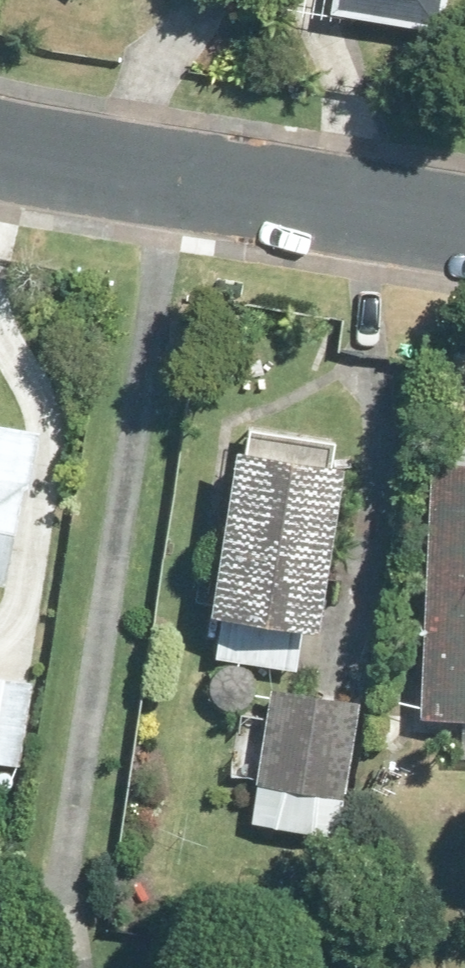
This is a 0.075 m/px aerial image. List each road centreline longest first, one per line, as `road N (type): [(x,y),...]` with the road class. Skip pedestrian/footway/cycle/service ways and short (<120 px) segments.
road 1 (residential): [(0,127),(391,214),(464,219)]

